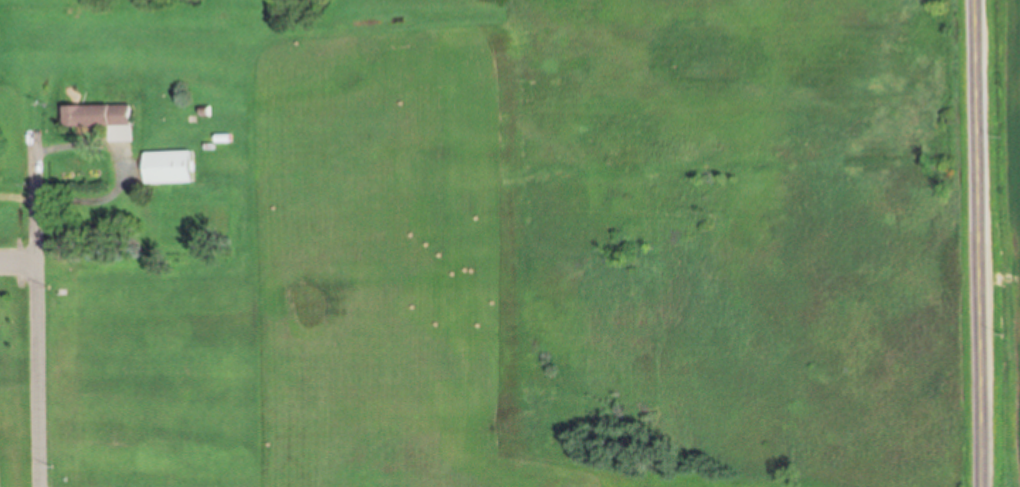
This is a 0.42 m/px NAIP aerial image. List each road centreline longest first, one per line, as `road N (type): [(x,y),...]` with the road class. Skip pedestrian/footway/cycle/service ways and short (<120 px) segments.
road 1 (secondary): [(978,486),(972,0)]
road 2 (residential): [(38,486),(34,131)]

